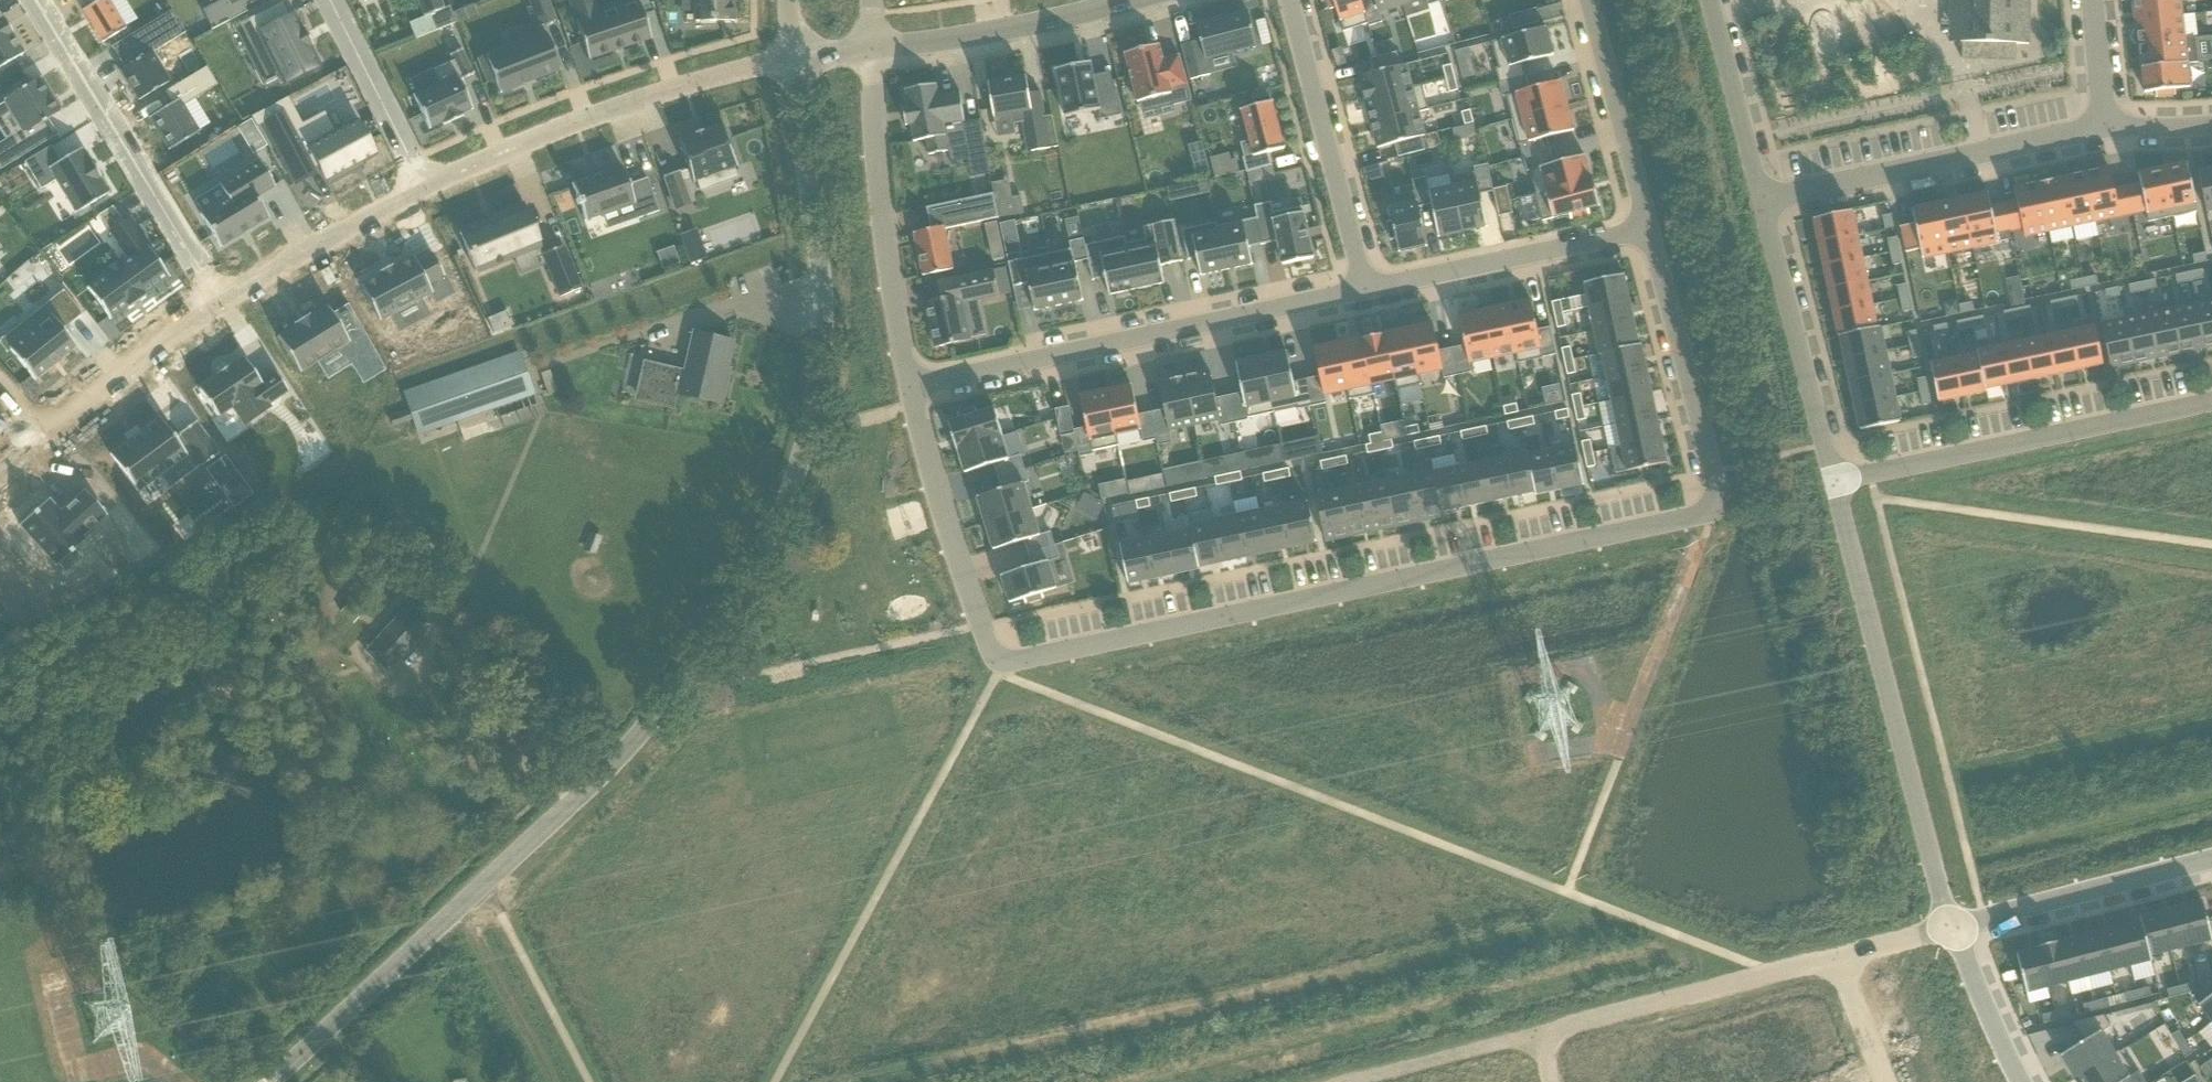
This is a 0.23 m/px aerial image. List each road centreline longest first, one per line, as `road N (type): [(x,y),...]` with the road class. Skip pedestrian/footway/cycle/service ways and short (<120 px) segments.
road 1 (residential): [(909,386),(934,488),(997,667),(1714,511),(1649,230)]
road 2 (unclassified): [(272,1081),(641,737),(716,635),(801,463)]
road 3 (residential): [(1364,289),(909,386)]
road 4 (residential): [(1951,923),(1832,482)]
road 5 (residential): [(801,463),(825,349),(822,246),(794,61)]
road 6 (residential): [(794,61),(549,131),(421,187)]
road 7 (residential): [(2211,400),(1832,482)]
road 8 (residential): [(2105,127),(1760,200)]
road 9 (residential): [(35,0),(210,303)]
road 10 (residential): [(872,45),(909,386)]
road 11 (residential): [(1847,953),(1531,1038)]
road 12 (residential): [(1364,289),(1289,0)]
road 13 (residential): [(1832,482),(1760,200)]
road 14 (residential): [(1649,230),(1364,289)]
road 15 (residential): [(2211,857),(1951,923)]
road 16 (residential): [(872,45),(1129,0)]
road 17 (residential): [(421,187),(210,303)]
road 18 (residential): [(1649,230),(1581,0)]
road 19 (residential): [(210,303),(48,438)]
road 20 (residential): [(421,187),(328,0)]
road 21 (residential): [(1760,200),(1711,0)]
road 22 (residential): [(1531,1038),(1354,1081)]
road 23 (residential): [(2024,1081),(1951,923)]
road 24 (residential): [(1847,953),(1891,1081)]
road 25 (residential): [(2093,0),(2105,127)]

